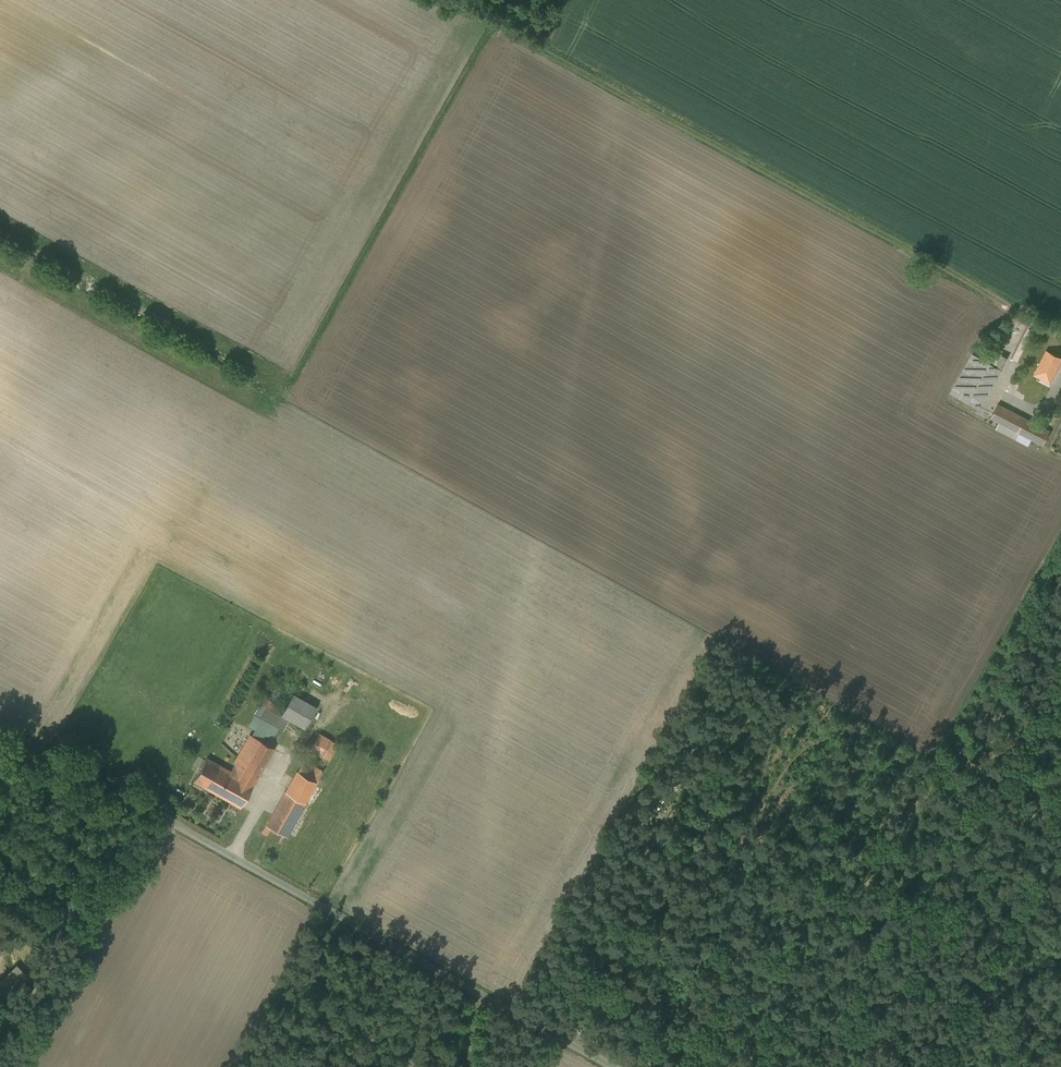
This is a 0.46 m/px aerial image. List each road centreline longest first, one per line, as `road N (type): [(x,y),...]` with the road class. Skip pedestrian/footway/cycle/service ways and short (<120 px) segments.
road 1 (unclassified): [(610,1066),(0,728)]

